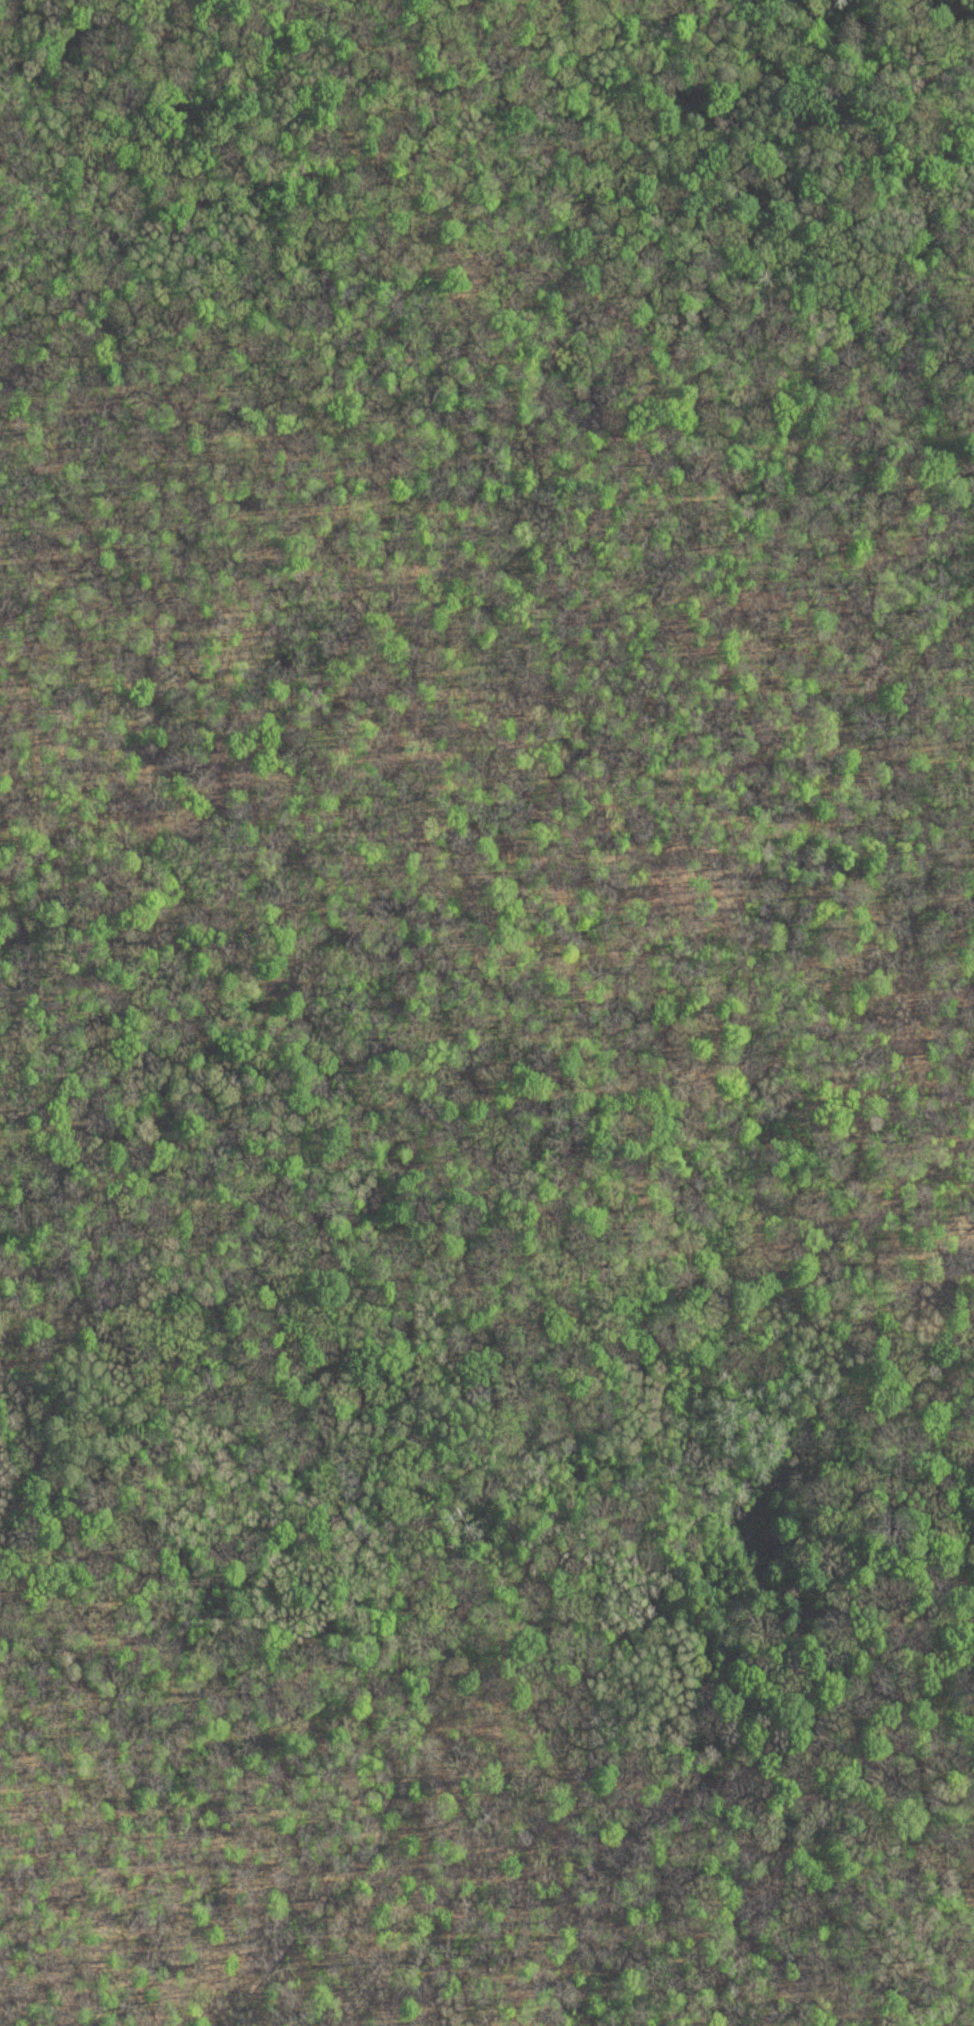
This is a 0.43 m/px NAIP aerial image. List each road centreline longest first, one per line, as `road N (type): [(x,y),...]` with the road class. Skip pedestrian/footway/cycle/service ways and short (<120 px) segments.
road 1 (track): [(542,1828),(620,1787),(673,1783),(733,1750),(752,1692),(973,1390)]
road 2 (track): [(397,1707),(394,1643),(374,1564),(339,1504),(313,1478),(220,1436),(0,1402)]
road 3 (track): [(232,2025),(317,1912),(375,1874),(472,1858),(542,1828)]
road 4 (track): [(542,1828),(471,1746),(397,1707)]

